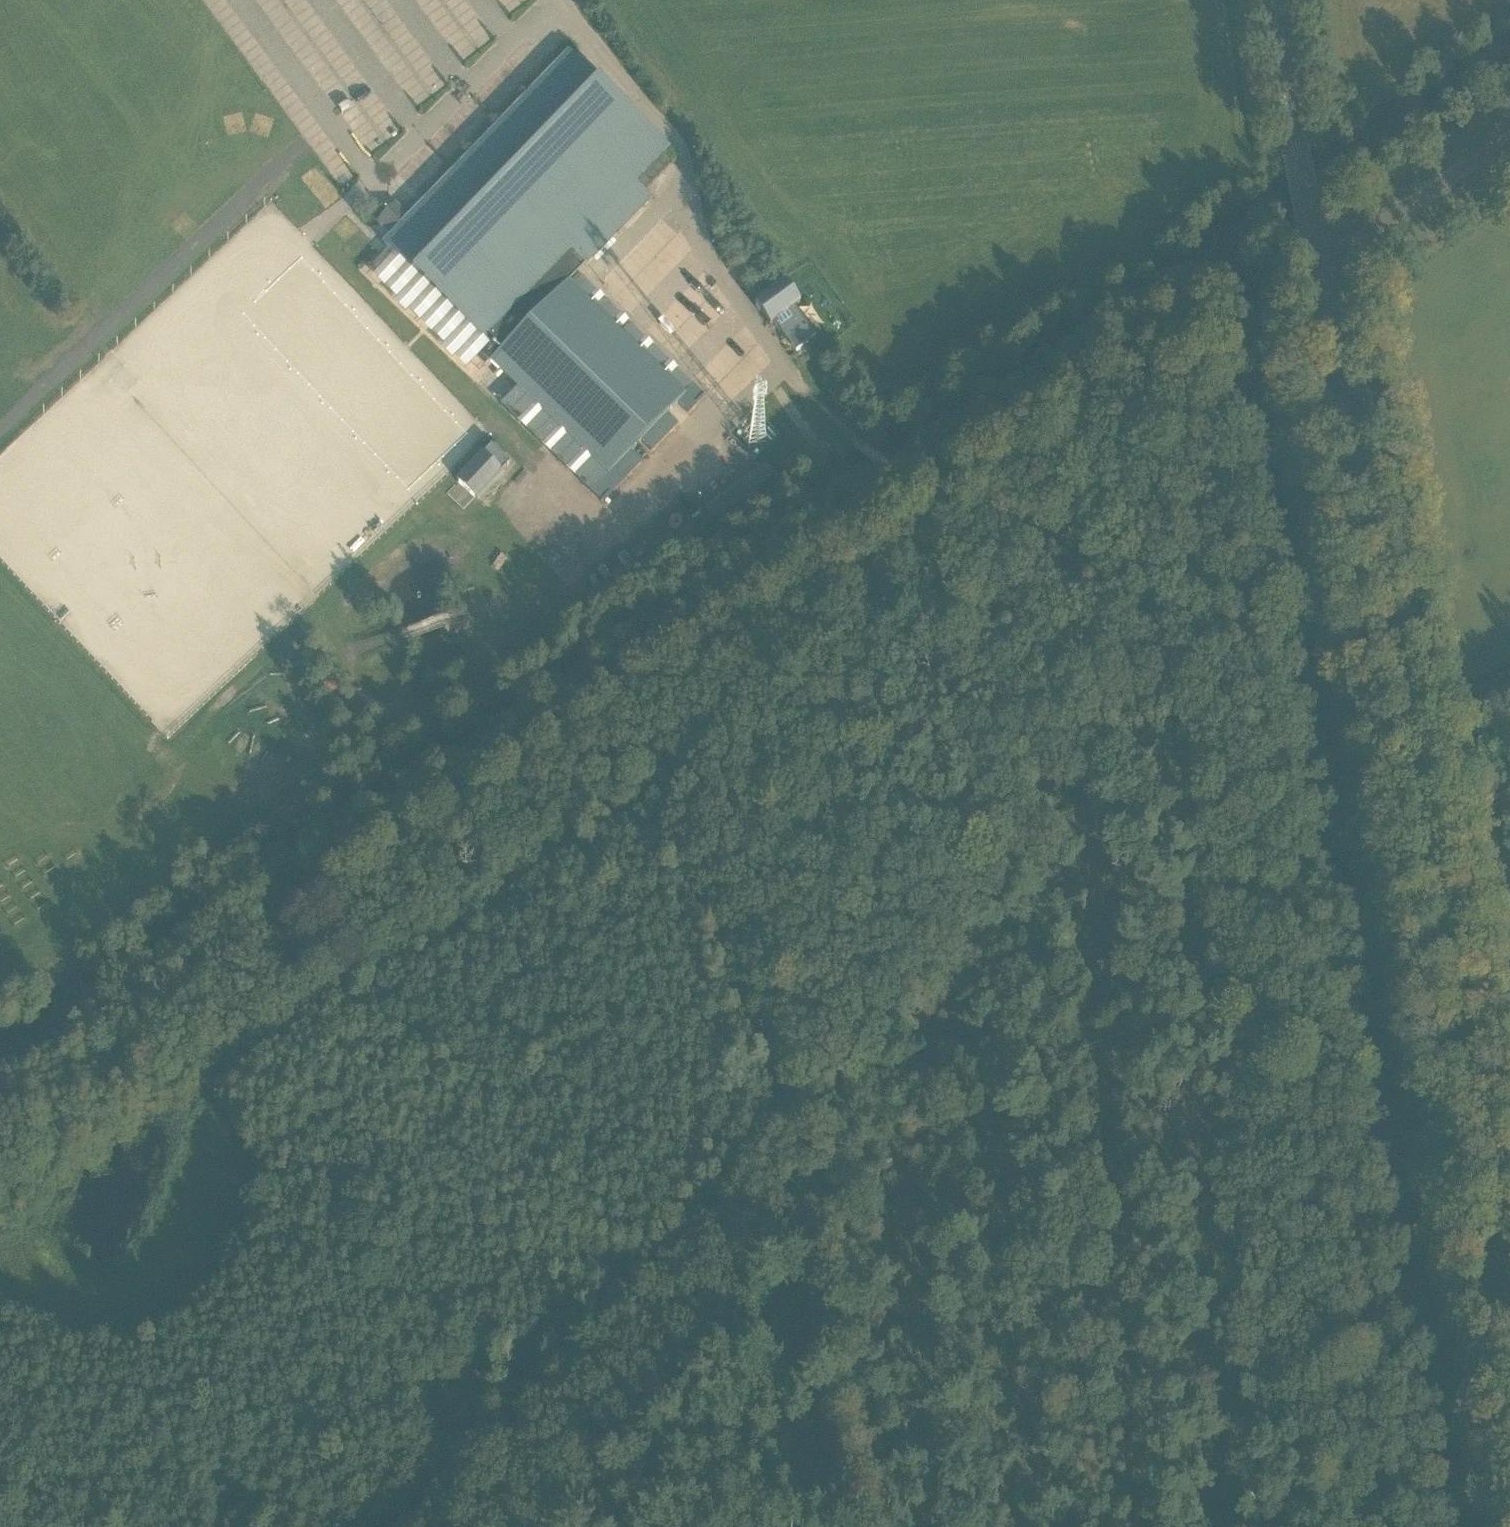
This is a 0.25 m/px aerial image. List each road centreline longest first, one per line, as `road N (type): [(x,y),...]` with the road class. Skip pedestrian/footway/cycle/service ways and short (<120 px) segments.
road 1 (track): [(916,488),(1115,356),(1136,349),(1163,360),(1381,1526)]
road 2 (tertiary): [(1509,1308),(1316,256)]
road 3 (track): [(0,981),(249,676),(376,557),(415,534),(515,526)]
road 4 (track): [(549,567),(496,603),(348,654),(327,601),(401,596),(472,544)]
road 5 (track): [(290,782),(411,720),(526,644),(549,567)]
road 6 (track): [(453,528),(508,595),(527,605),(535,625),(418,676),(392,714)]
road 7 (tertiary): [(1316,256),(1271,0)]
road 8 (unclassified): [(1316,256),(1348,248),(1509,140)]
road 9 (track): [(0,850),(87,825),(181,763)]
road 10 (track): [(784,364),(827,415),(910,492),(916,488)]

